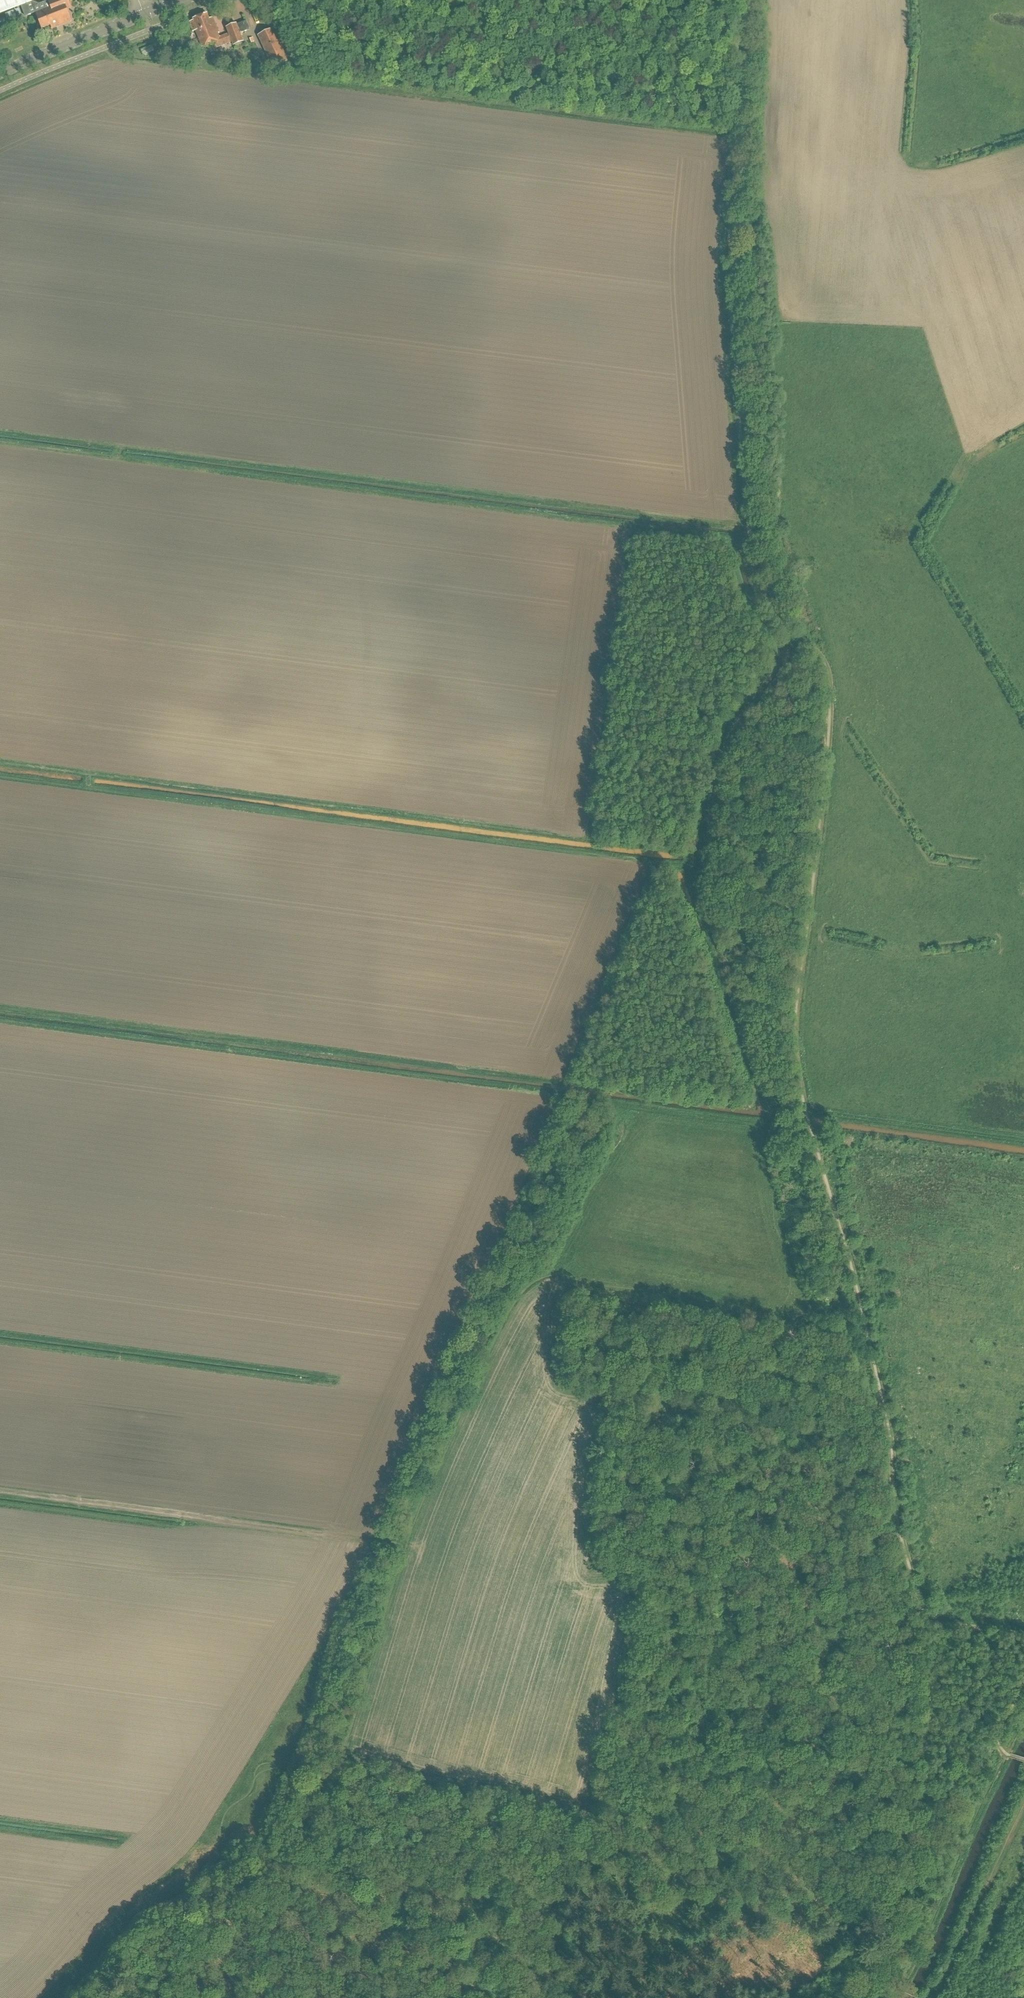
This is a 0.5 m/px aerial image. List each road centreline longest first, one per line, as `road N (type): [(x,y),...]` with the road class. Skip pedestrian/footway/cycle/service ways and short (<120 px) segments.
road 1 (track): [(412,1546),(0,1493)]
road 2 (track): [(933,1997),(1023,1803)]
road 3 (secondary): [(0,76),(187,0)]

